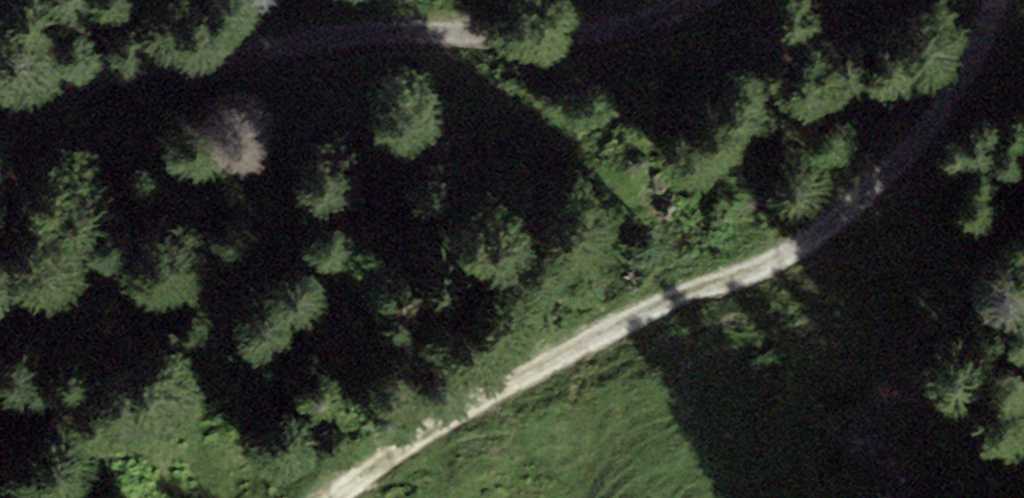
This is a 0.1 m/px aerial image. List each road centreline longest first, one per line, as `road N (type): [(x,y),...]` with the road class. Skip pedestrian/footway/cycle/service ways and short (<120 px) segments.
road 1 (track): [(987,0),(944,110),(828,230),(528,371),(390,455),(340,497)]
road 2 (track): [(0,76),(64,76),(376,30),(573,33),(709,0)]

